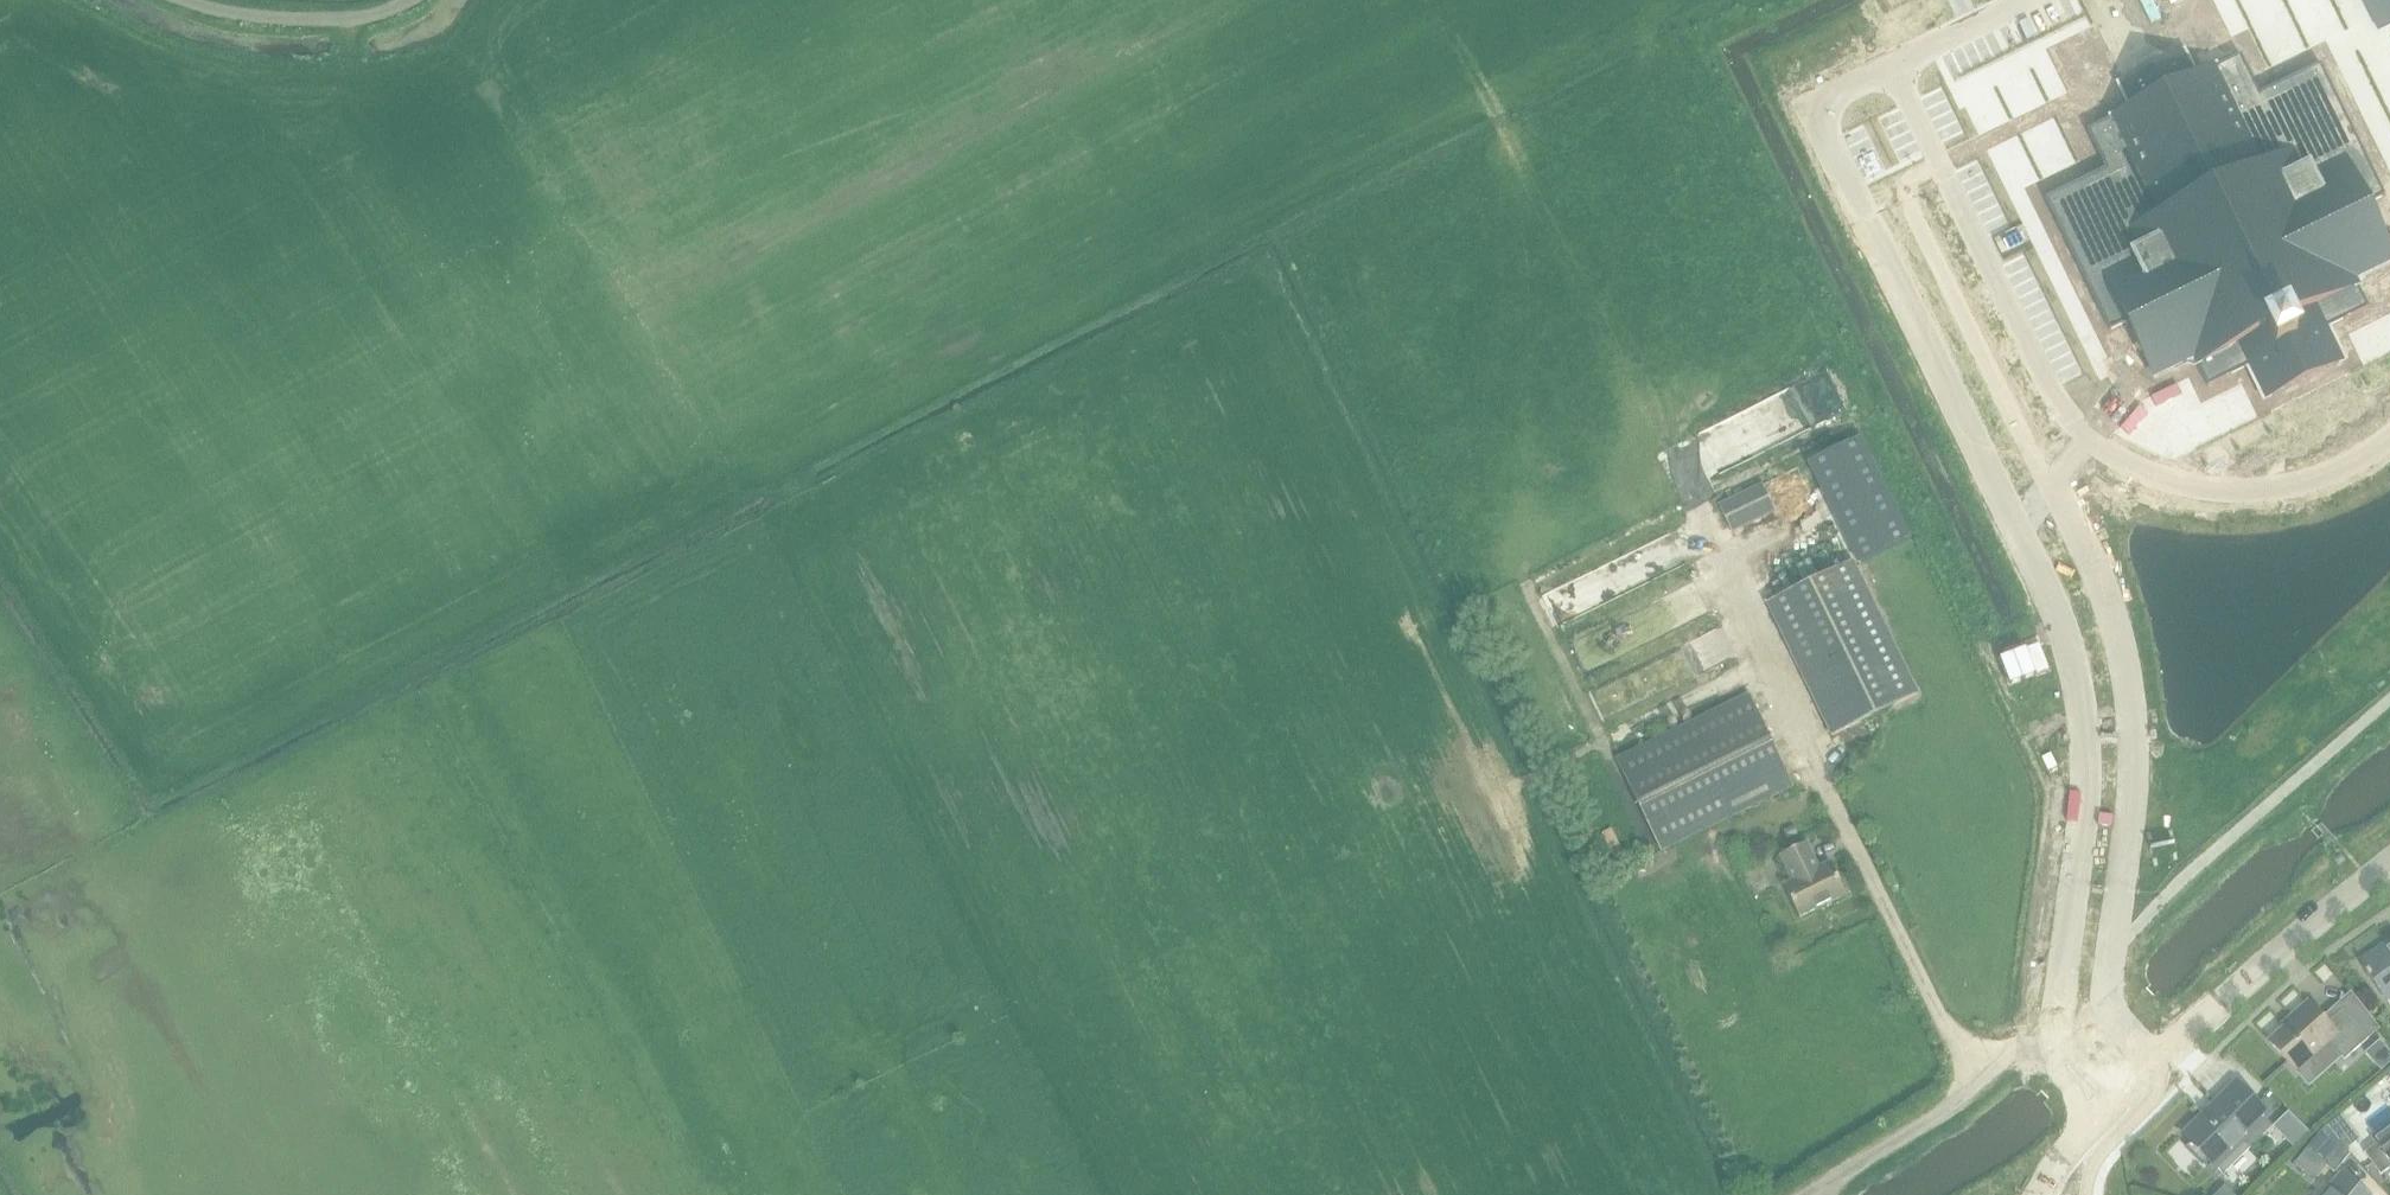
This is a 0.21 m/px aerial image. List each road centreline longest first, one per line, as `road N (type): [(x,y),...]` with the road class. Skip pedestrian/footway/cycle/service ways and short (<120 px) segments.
road 1 (unclassified): [(2107,1110),(2057,1042),(2083,797),(2071,654),(1820,119),(1833,94),(2029,0)]
road 2 (tertiary): [(2107,1110),(2389,865)]
road 3 (unclassified): [(182,0),(226,15),(366,21),(415,0)]

